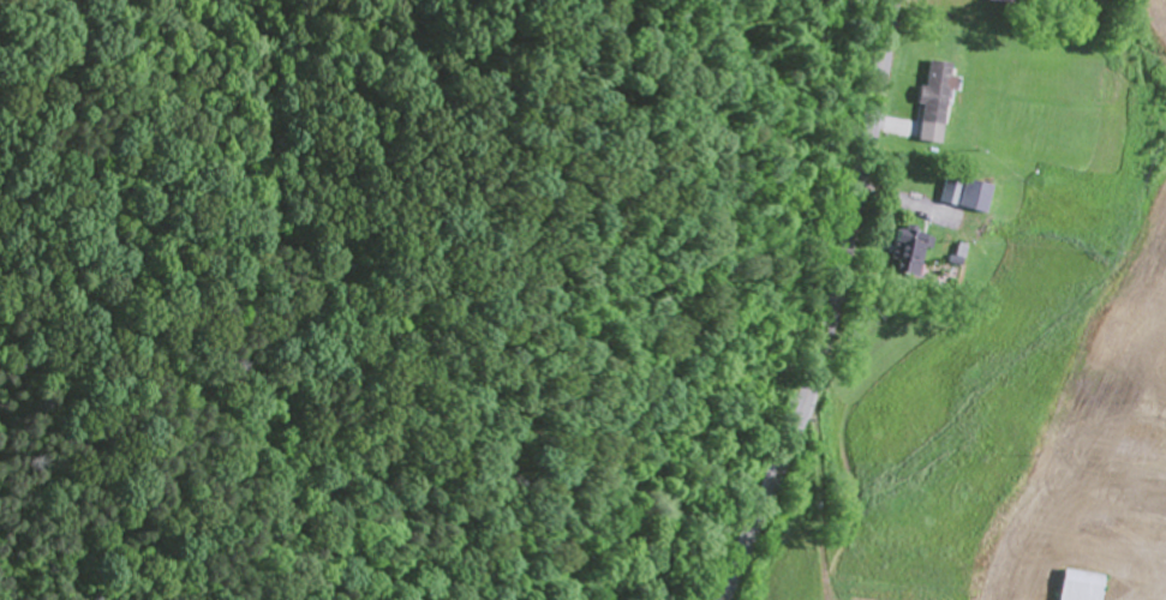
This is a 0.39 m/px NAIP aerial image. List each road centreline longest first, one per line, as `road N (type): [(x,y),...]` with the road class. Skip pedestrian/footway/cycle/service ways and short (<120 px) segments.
road 1 (secondary): [(727,599),(808,407),(877,144),(899,0)]

